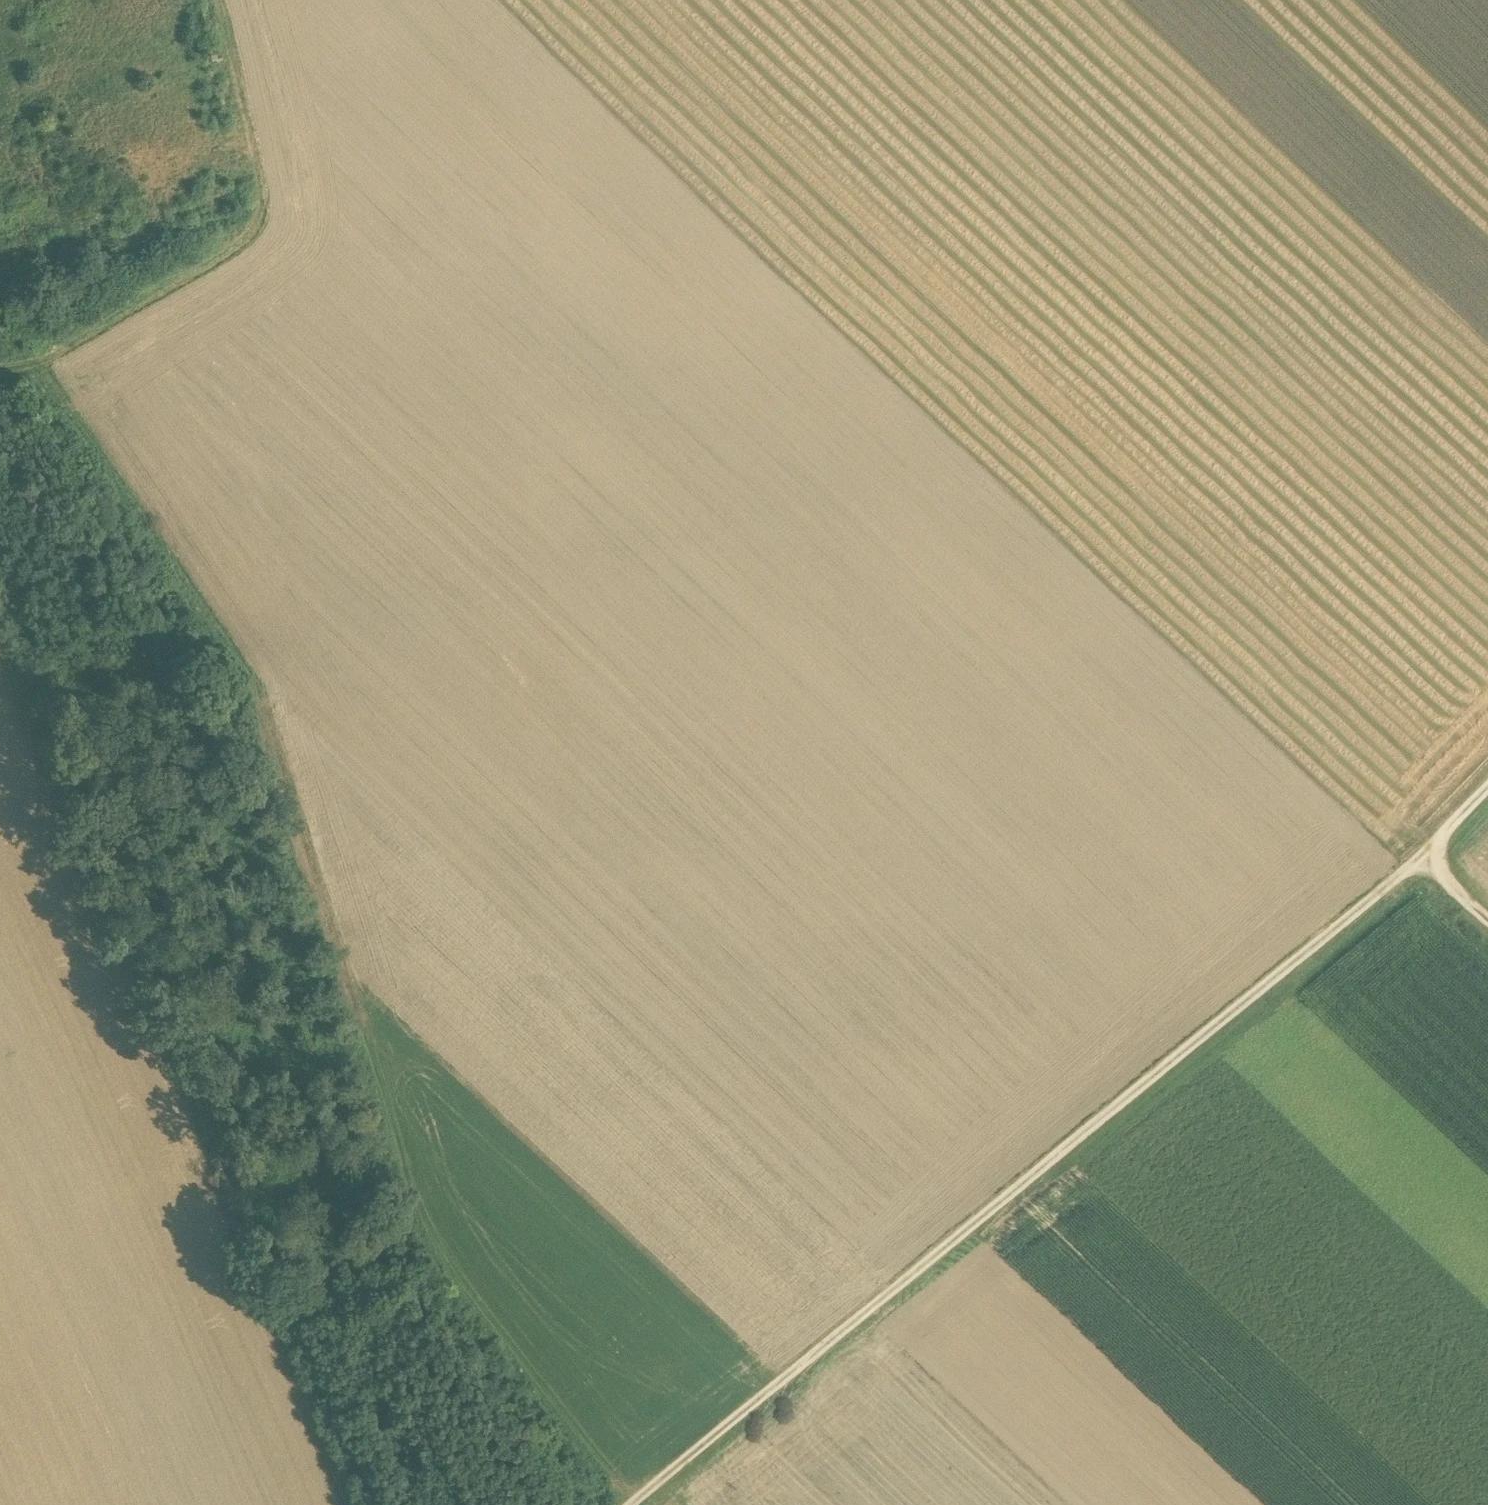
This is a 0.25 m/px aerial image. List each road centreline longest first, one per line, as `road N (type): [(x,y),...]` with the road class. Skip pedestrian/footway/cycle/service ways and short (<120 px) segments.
road 1 (track): [(44,363),(241,647),(428,1235),(633,1500)]
road 2 (track): [(1422,856),(628,1504)]
road 3 (track): [(0,371),(44,363),(271,225),(219,0)]

